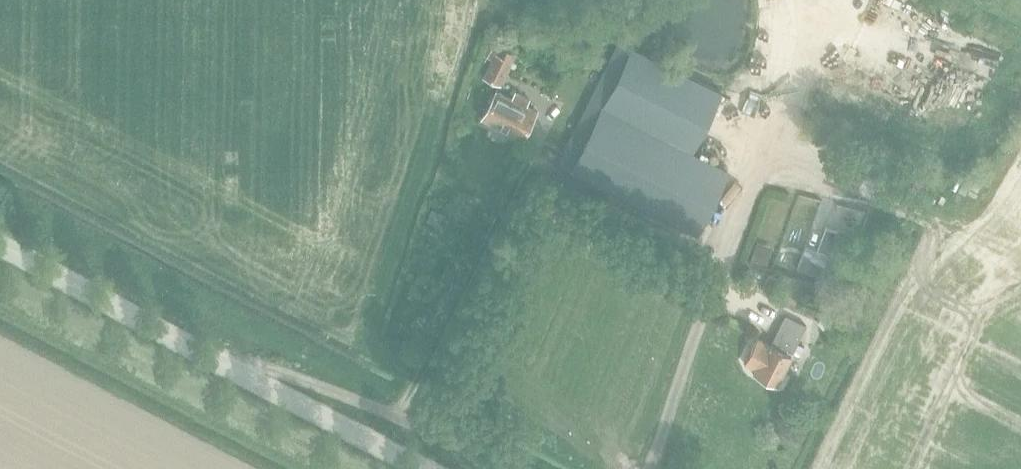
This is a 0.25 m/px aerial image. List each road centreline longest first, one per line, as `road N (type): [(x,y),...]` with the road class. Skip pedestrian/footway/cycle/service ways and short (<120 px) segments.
road 1 (unclassified): [(257,373),(0,244)]
road 2 (unclassified): [(257,373),(382,401),(512,468)]
road 3 (unclassified): [(427,468),(257,373)]

